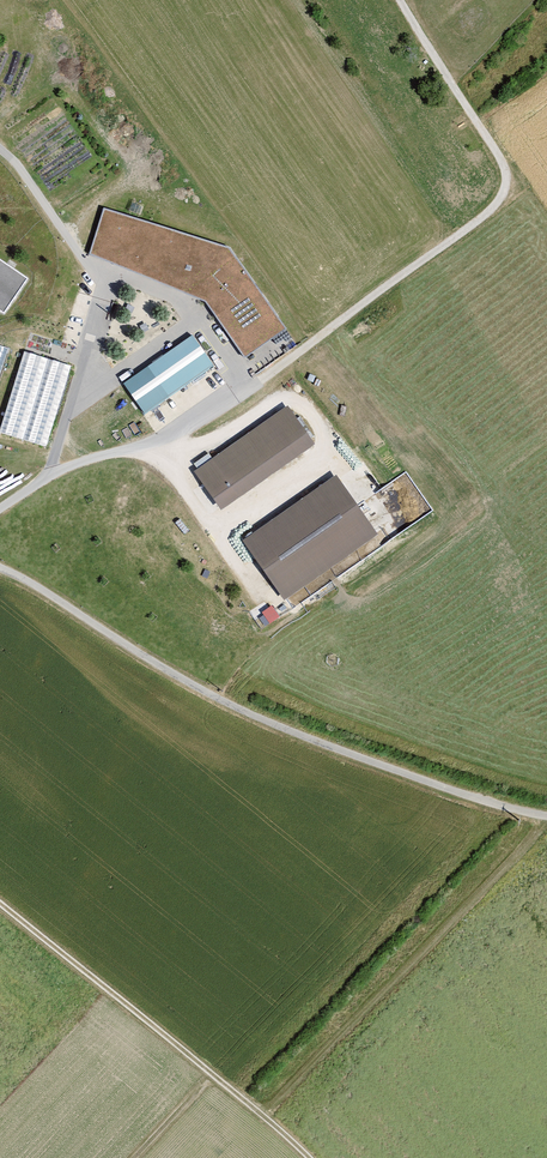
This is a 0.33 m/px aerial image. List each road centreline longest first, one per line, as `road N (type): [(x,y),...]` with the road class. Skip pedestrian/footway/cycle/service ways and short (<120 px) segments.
road 1 (unclassified): [(0,568),(262,718),(460,802),(546,821)]
road 2 (track): [(0,902),(309,1157)]

